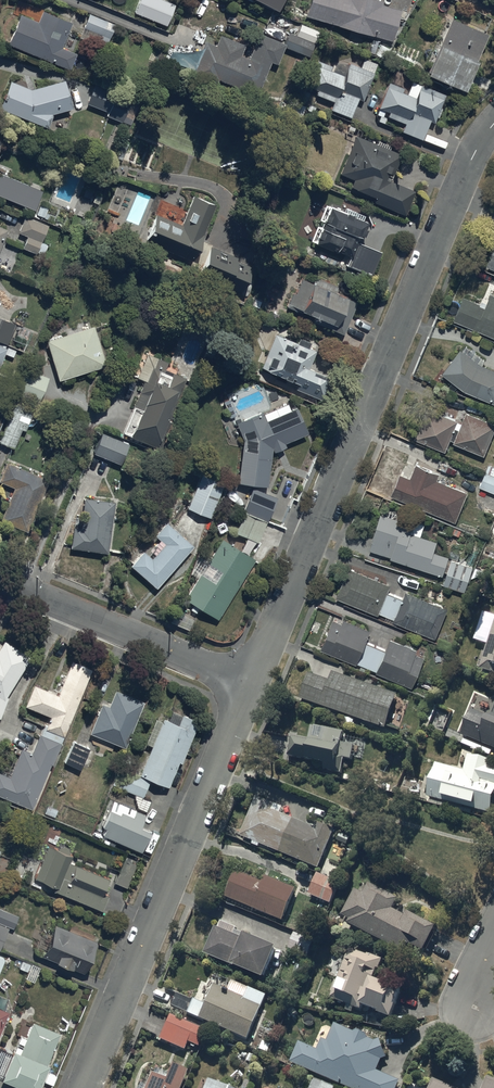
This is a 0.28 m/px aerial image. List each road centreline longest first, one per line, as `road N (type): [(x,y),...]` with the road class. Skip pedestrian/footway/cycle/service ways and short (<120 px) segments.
road 1 (residential): [(249,683),(493,124)]
road 2 (residential): [(84,1087),(249,683)]
road 3 (residential): [(0,581),(249,683)]

